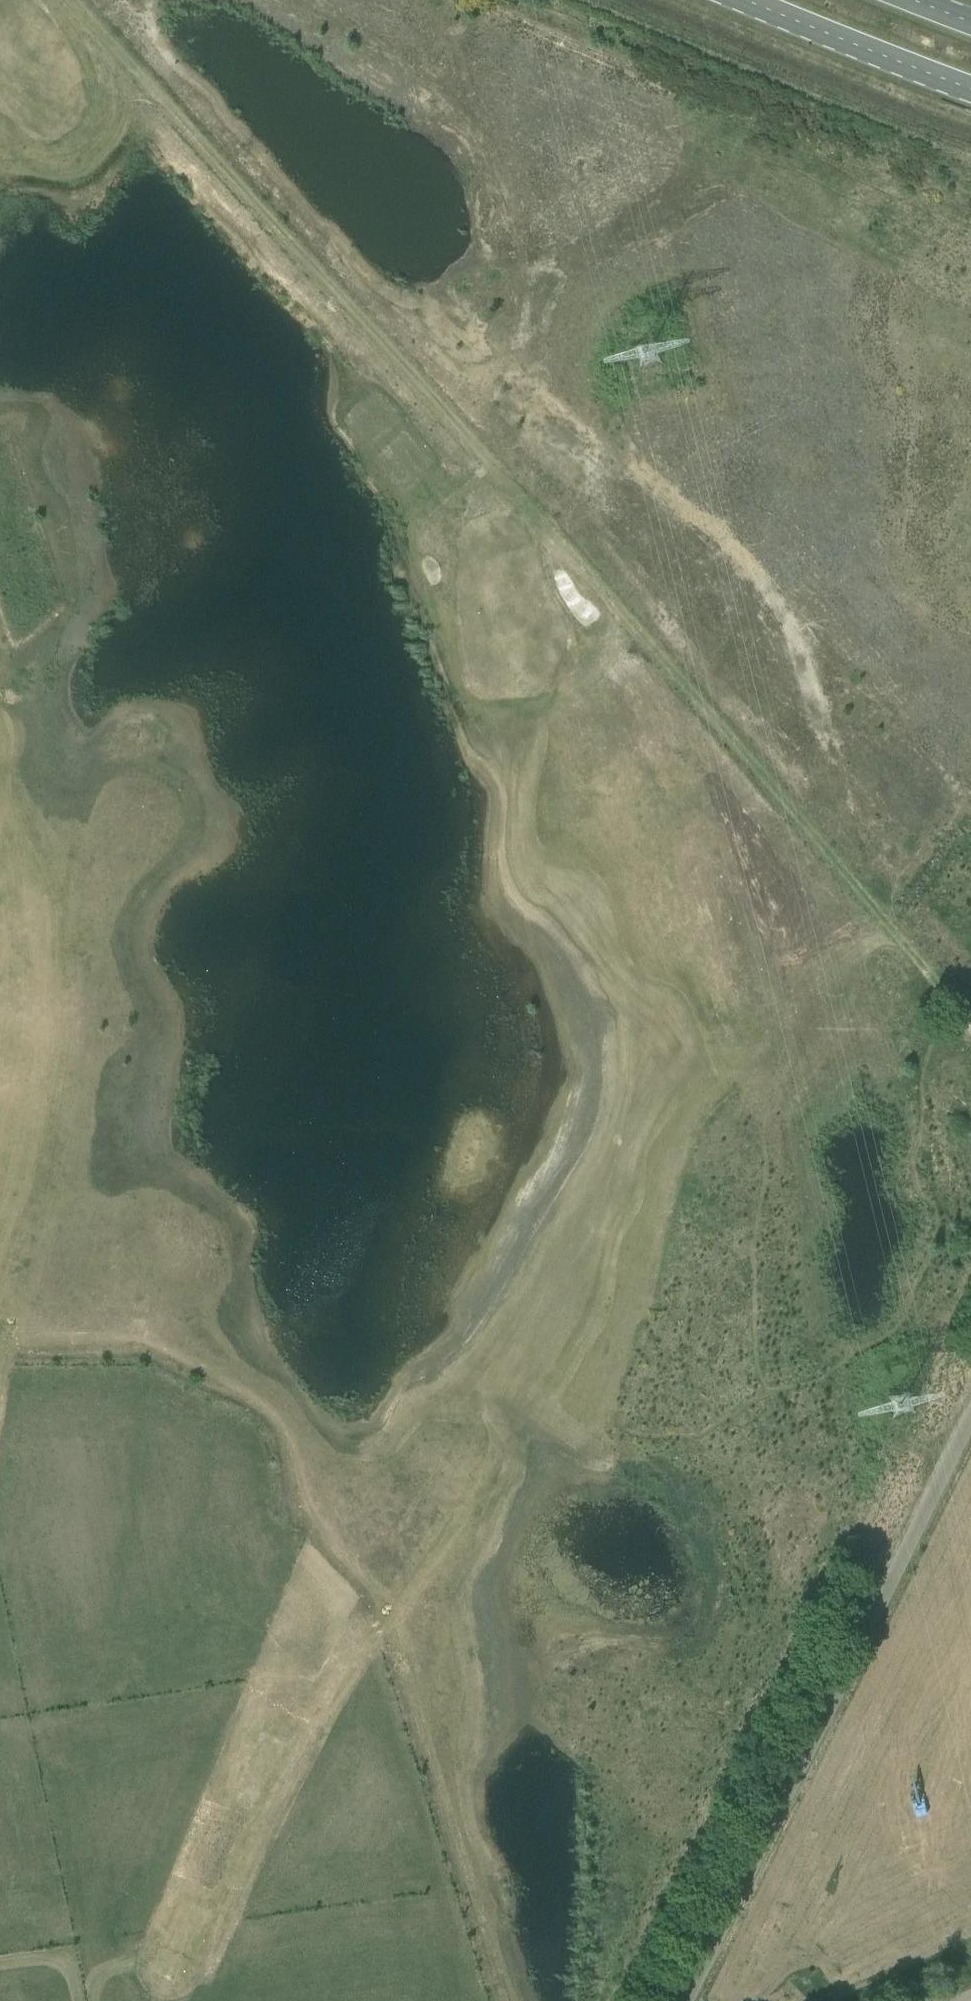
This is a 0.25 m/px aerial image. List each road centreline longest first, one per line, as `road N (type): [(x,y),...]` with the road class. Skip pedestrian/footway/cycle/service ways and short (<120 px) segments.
road 1 (track): [(970,1012),(74,0)]
road 2 (unclassified): [(685,2000),(970,1410)]
road 3 (primary): [(743,0),(970,92)]

